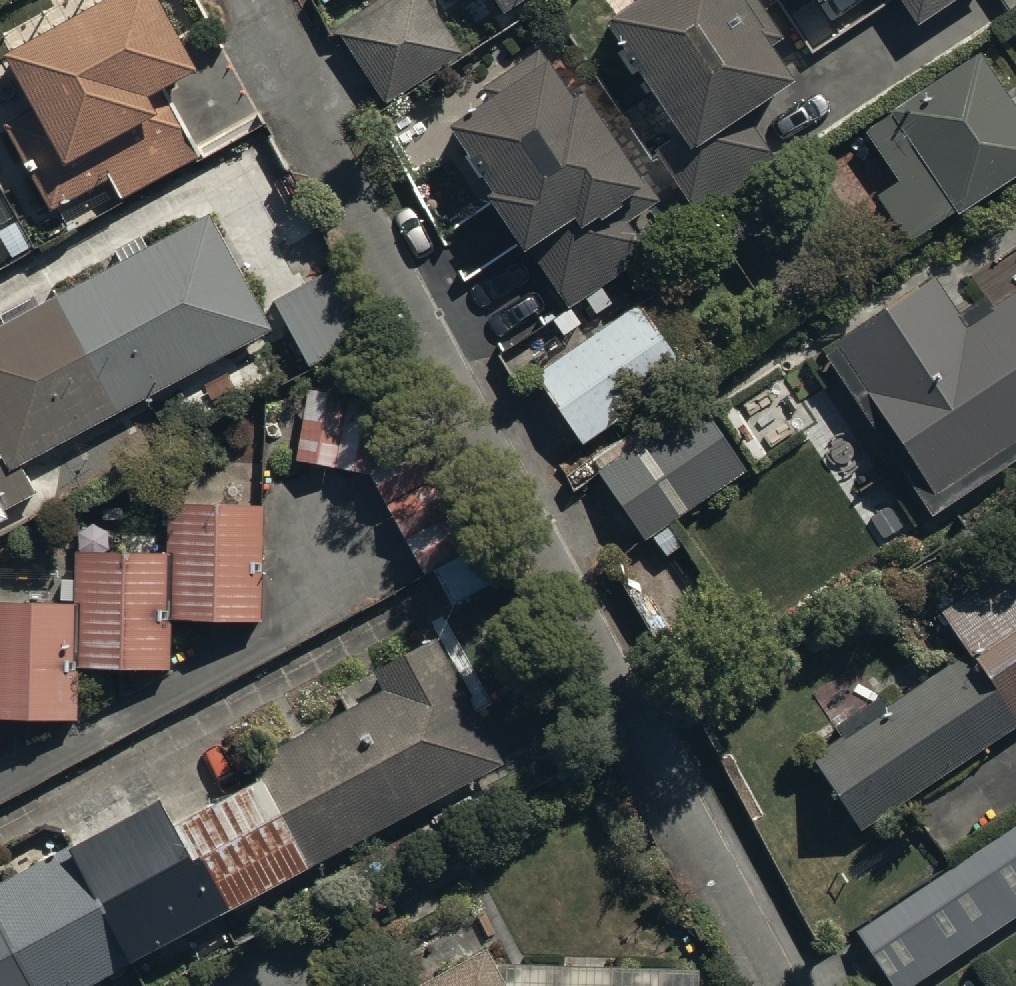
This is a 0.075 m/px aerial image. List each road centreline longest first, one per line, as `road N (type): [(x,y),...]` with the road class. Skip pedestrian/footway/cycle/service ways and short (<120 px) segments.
road 1 (residential): [(789,985),(253,0)]

